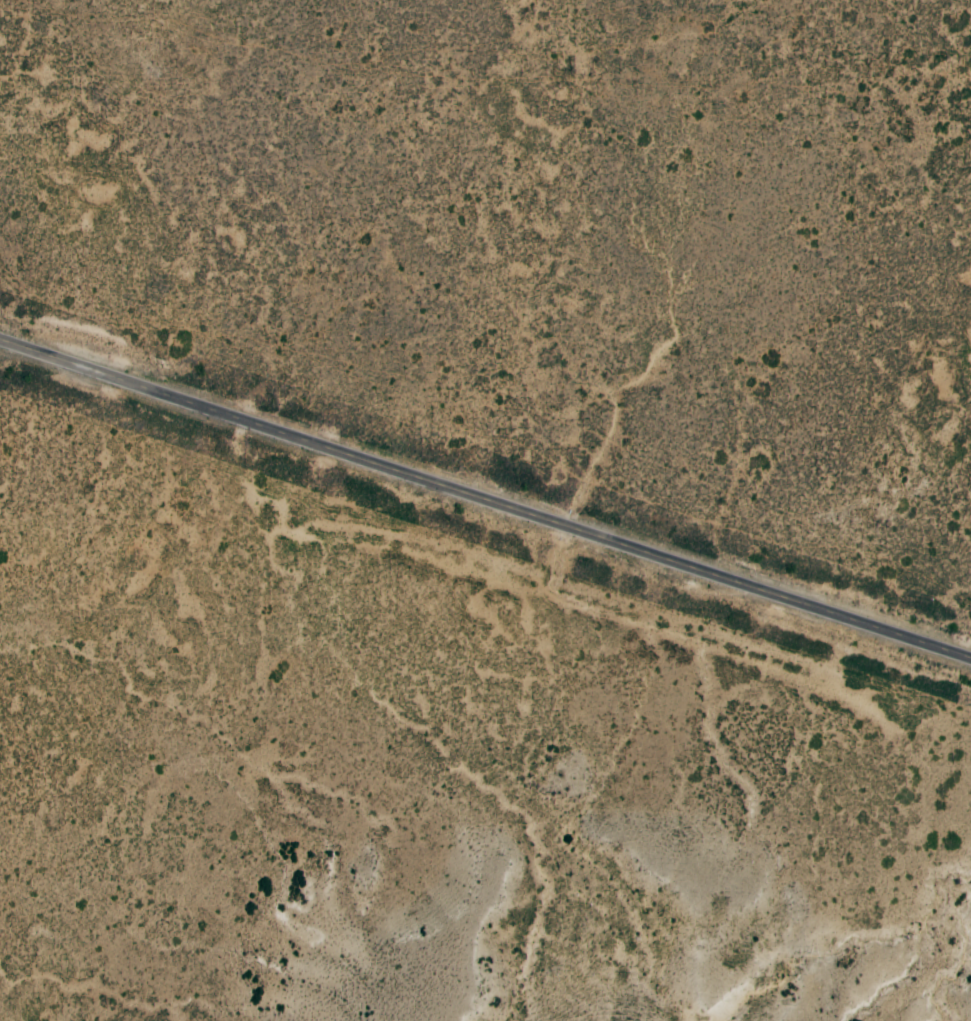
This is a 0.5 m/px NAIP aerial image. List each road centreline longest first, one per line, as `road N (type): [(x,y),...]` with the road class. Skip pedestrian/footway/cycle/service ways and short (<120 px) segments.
road 1 (secondary): [(0,338),(970,656)]

